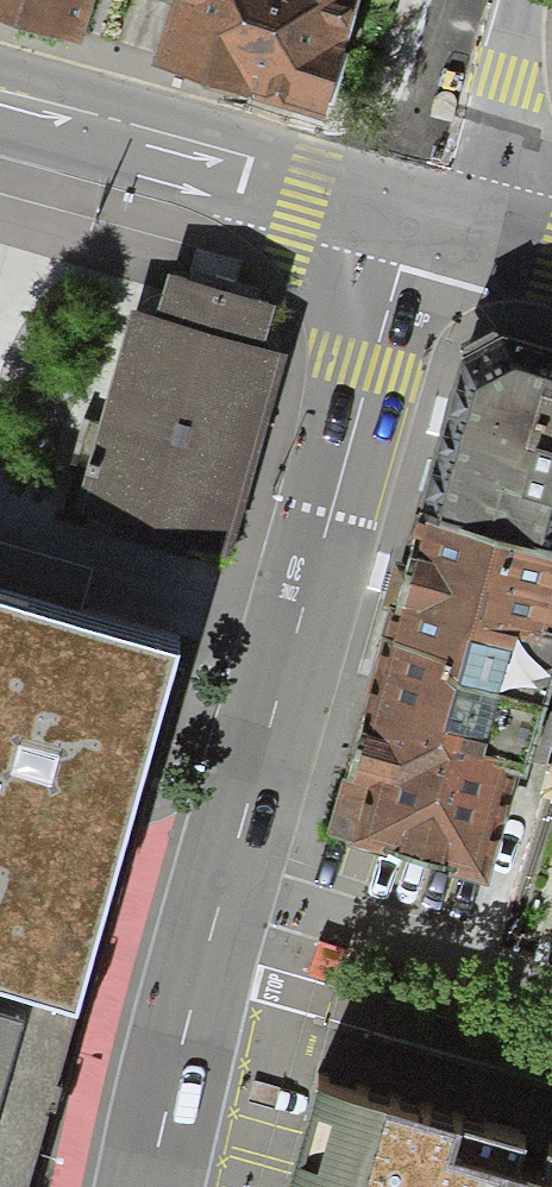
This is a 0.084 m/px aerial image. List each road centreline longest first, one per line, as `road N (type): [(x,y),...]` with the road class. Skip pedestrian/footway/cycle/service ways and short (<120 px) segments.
road 1 (residential): [(418,215),(221,881)]
road 2 (residential): [(418,215),(0,97)]
road 3 (residential): [(551,985),(221,881)]
road 4 (residential): [(221,881),(145,1186)]
road 5 (residential): [(480,0),(418,215)]
road 6 (residential): [(551,247),(418,215)]

